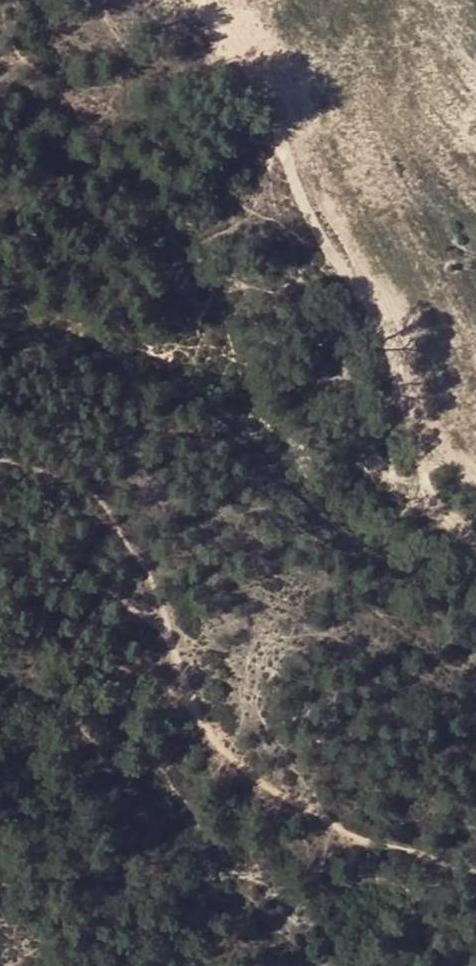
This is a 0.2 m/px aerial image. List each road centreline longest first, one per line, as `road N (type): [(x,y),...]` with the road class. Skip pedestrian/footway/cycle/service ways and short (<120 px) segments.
road 1 (track): [(202,0),(223,23),(299,169),(402,329),(435,491),(475,520)]

